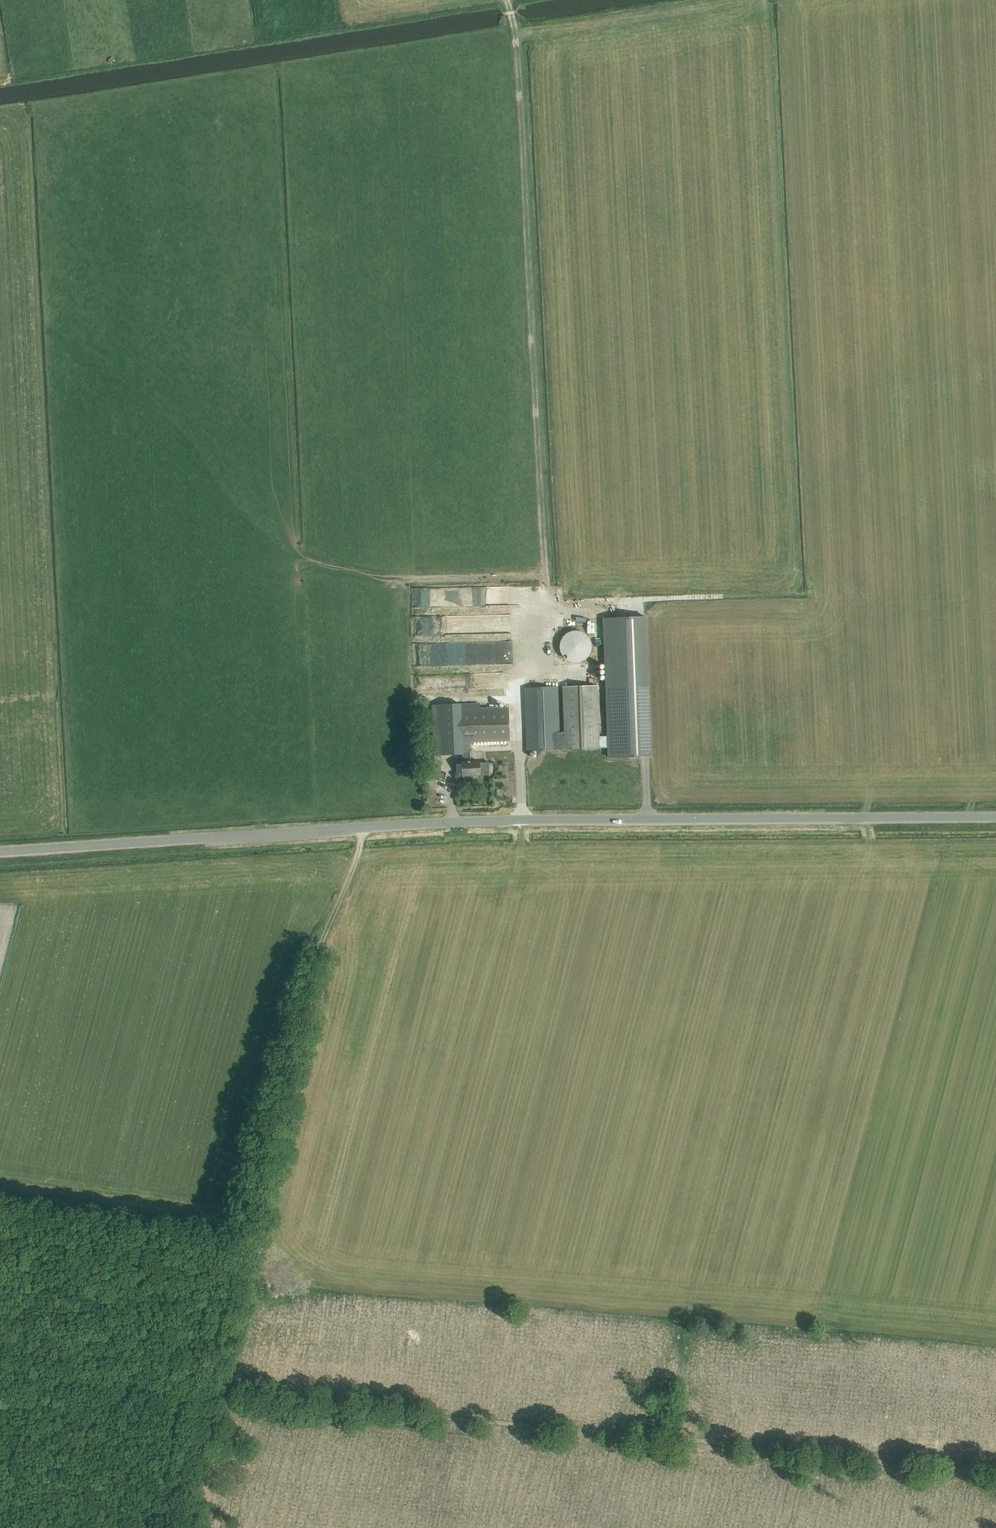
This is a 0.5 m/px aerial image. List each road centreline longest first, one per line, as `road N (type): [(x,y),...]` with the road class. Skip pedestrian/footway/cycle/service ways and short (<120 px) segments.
road 1 (unclassified): [(0,852),(463,822),(995,817)]
road 2 (track): [(995,1465),(224,1396)]

